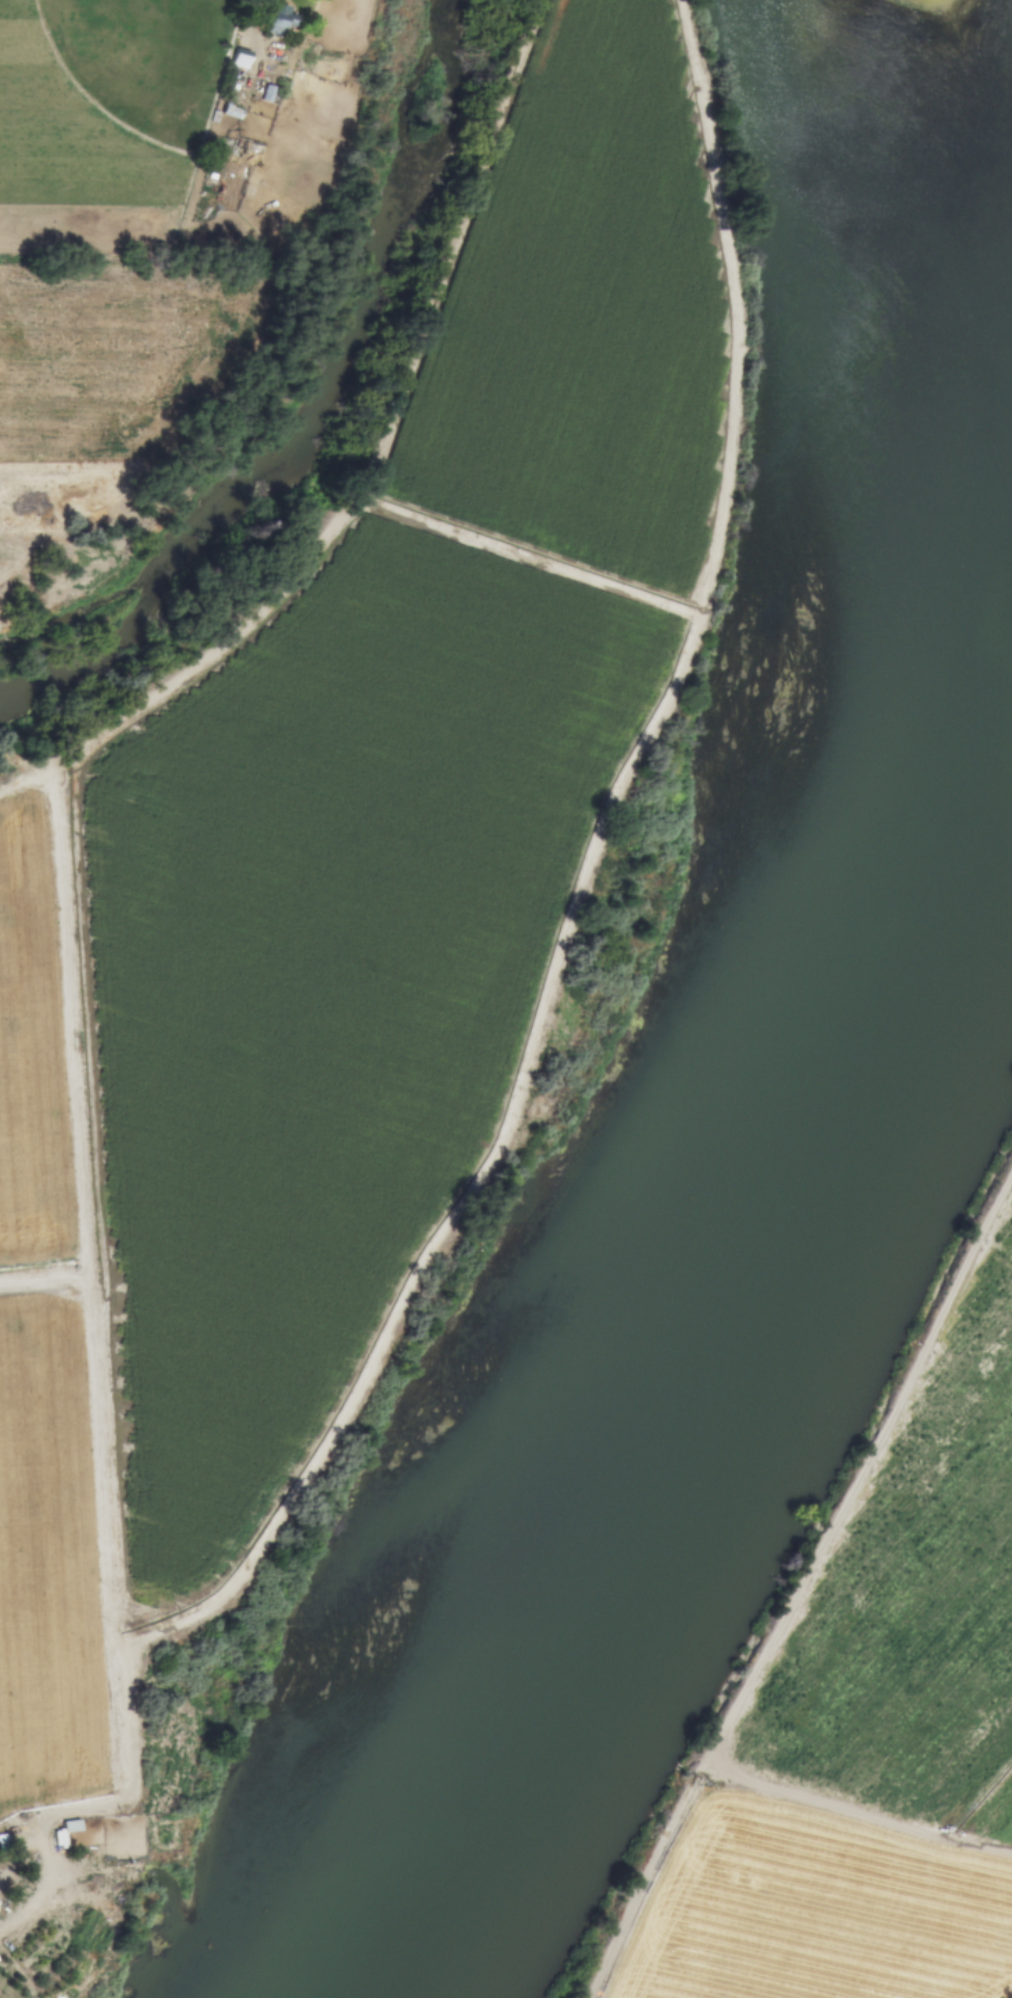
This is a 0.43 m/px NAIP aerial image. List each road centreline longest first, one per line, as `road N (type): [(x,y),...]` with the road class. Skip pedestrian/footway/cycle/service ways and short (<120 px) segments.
road 1 (residential): [(0,1915),(55,1822),(126,1785),(51,783)]
road 2 (residential): [(589,1997),(664,1831),(851,1490),(1011,1164)]

